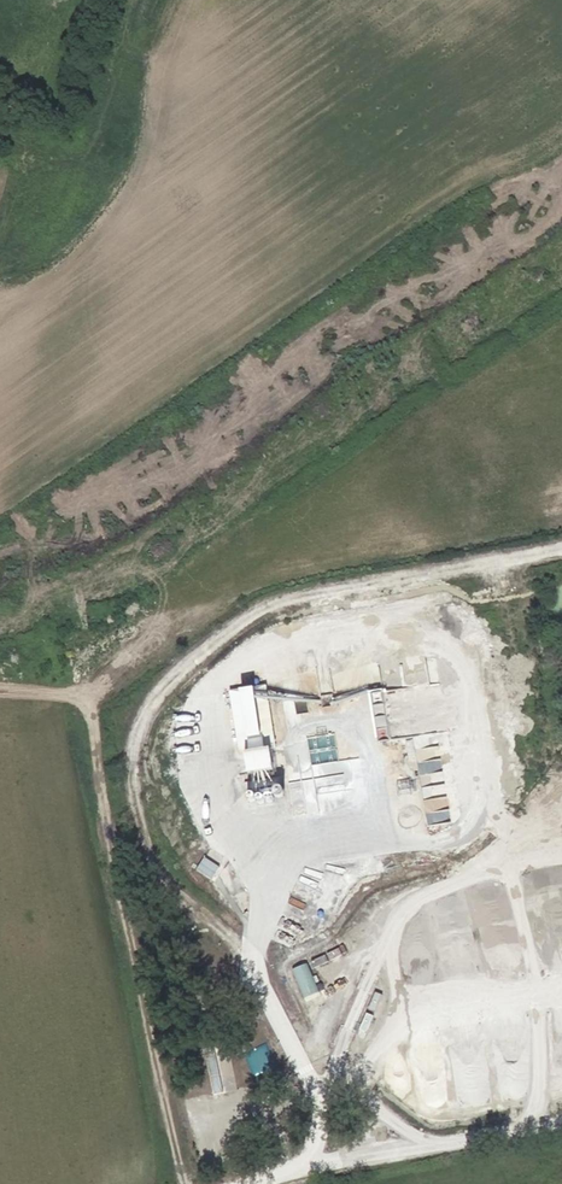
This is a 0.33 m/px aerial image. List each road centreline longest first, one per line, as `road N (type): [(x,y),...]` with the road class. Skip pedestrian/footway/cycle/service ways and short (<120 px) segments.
road 1 (track): [(561,547),(269,607),(168,681),(143,715),(132,767),(145,843),(168,886),(239,962),(308,1088),(314,1125),(307,1160)]
road 2 (track): [(256,1183),(561,1122)]
road 3 (track): [(224,940),(249,960),(313,1067),(411,1134),(445,1144)]

